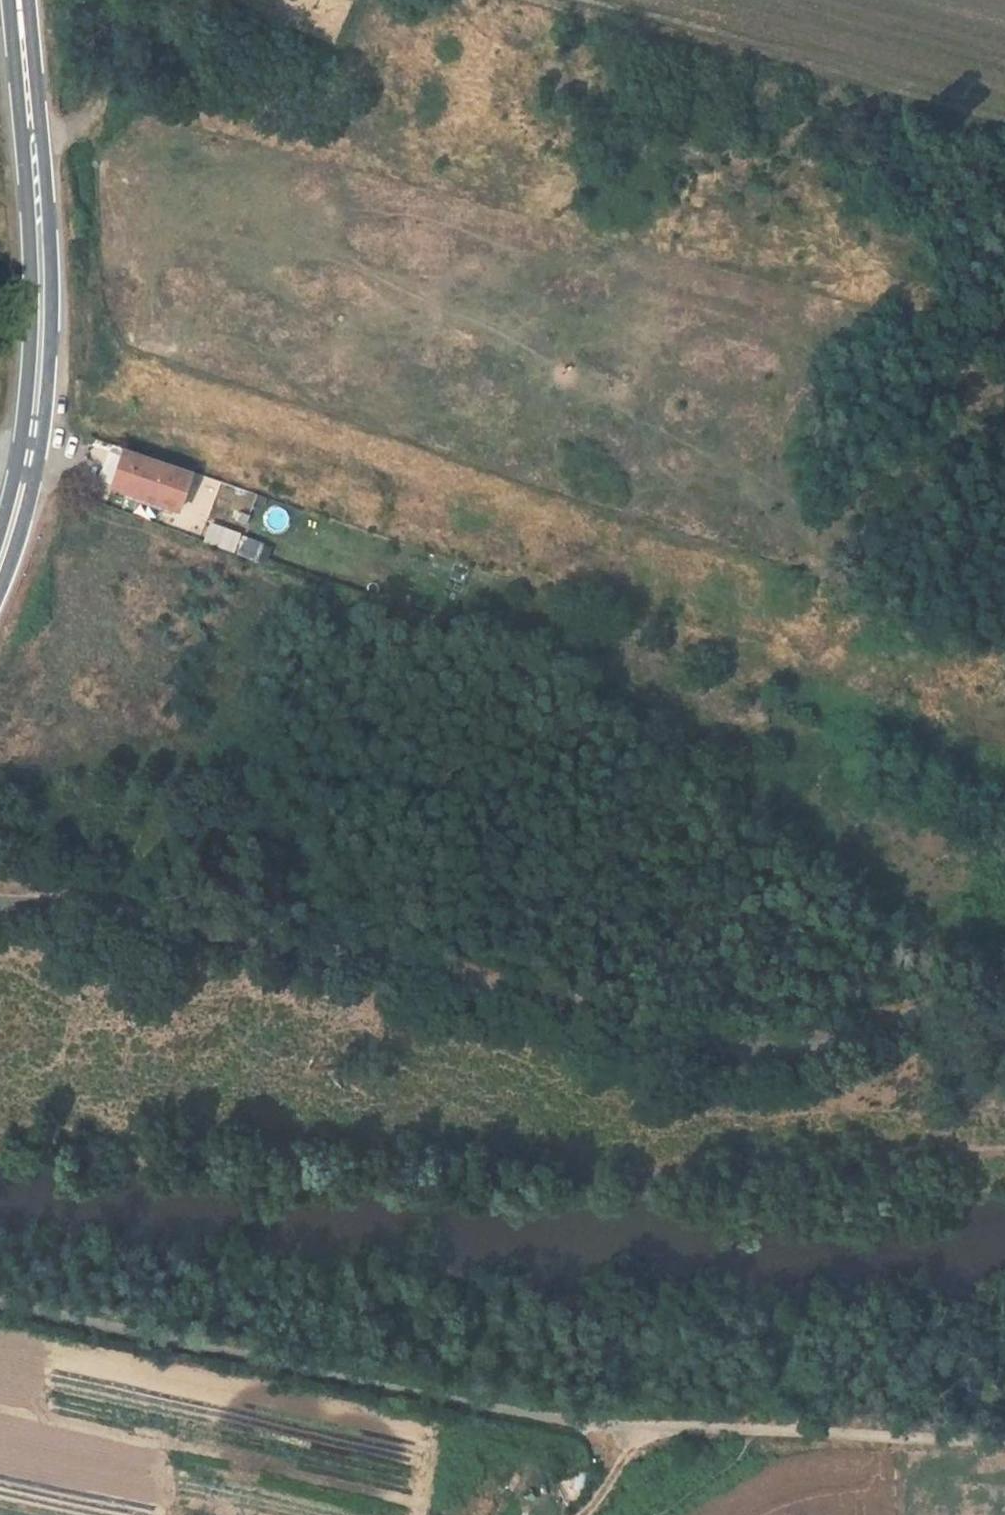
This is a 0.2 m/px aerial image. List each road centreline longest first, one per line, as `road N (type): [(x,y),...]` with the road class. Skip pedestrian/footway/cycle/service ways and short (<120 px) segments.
road 1 (secondary): [(0,580),(36,428),(40,260),(17,0)]
road 2 (unclassified): [(593,1423),(1004,1439)]

